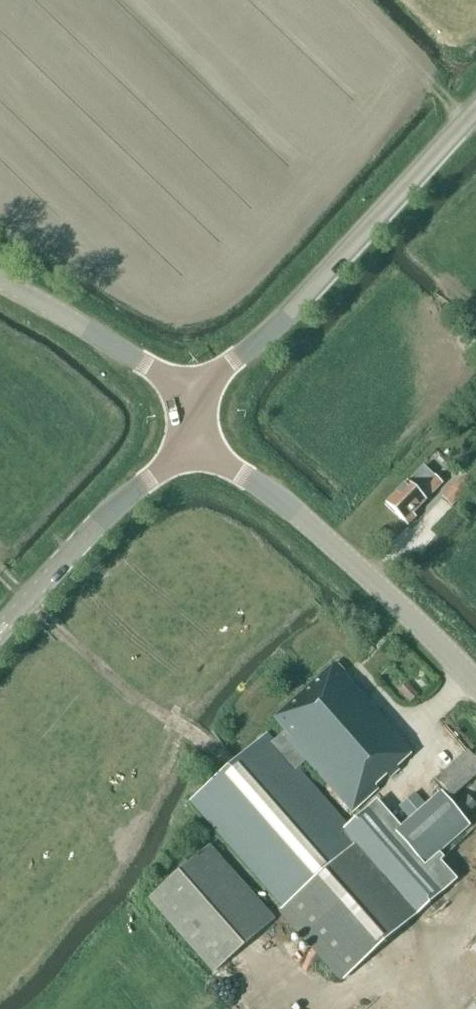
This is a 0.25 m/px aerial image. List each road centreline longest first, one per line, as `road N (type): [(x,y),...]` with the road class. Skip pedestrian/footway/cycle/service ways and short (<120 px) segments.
road 1 (tertiary): [(190,417),(224,369),(272,332),(475,110)]
road 2 (unclassified): [(475,688),(299,514),(230,468),(190,417)]
road 3 (tertiary): [(0,632),(111,510),(159,472),(190,417)]
road 4 (tertiary): [(190,417),(151,367),(0,279)]

